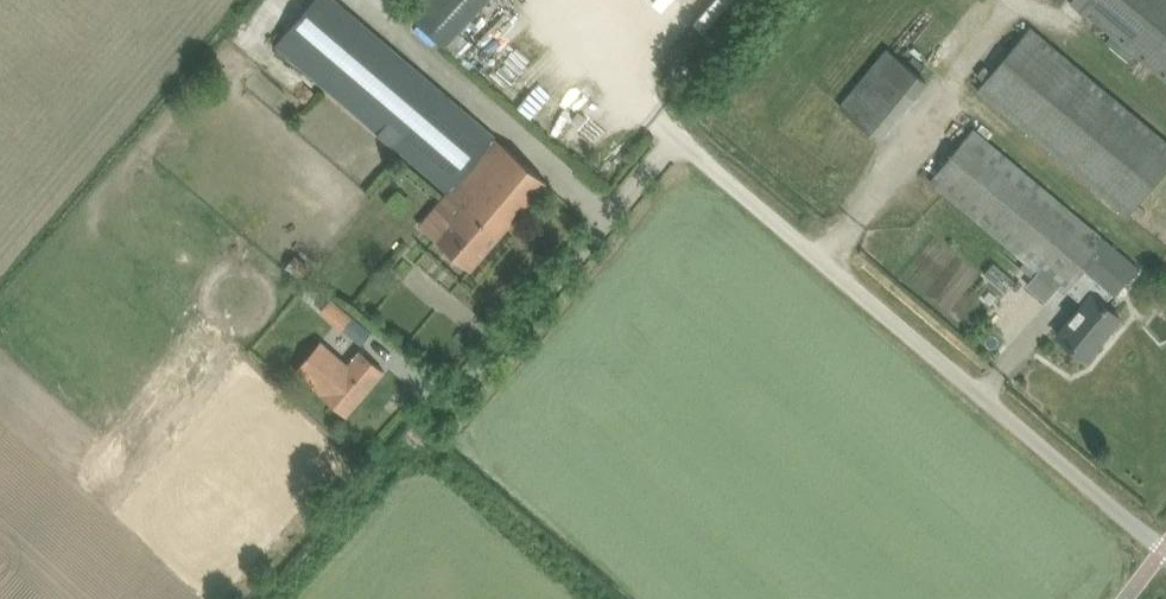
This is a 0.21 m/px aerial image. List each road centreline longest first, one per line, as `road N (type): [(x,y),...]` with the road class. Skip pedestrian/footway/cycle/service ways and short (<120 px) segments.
road 1 (unclassified): [(1165,556),(631,96)]

